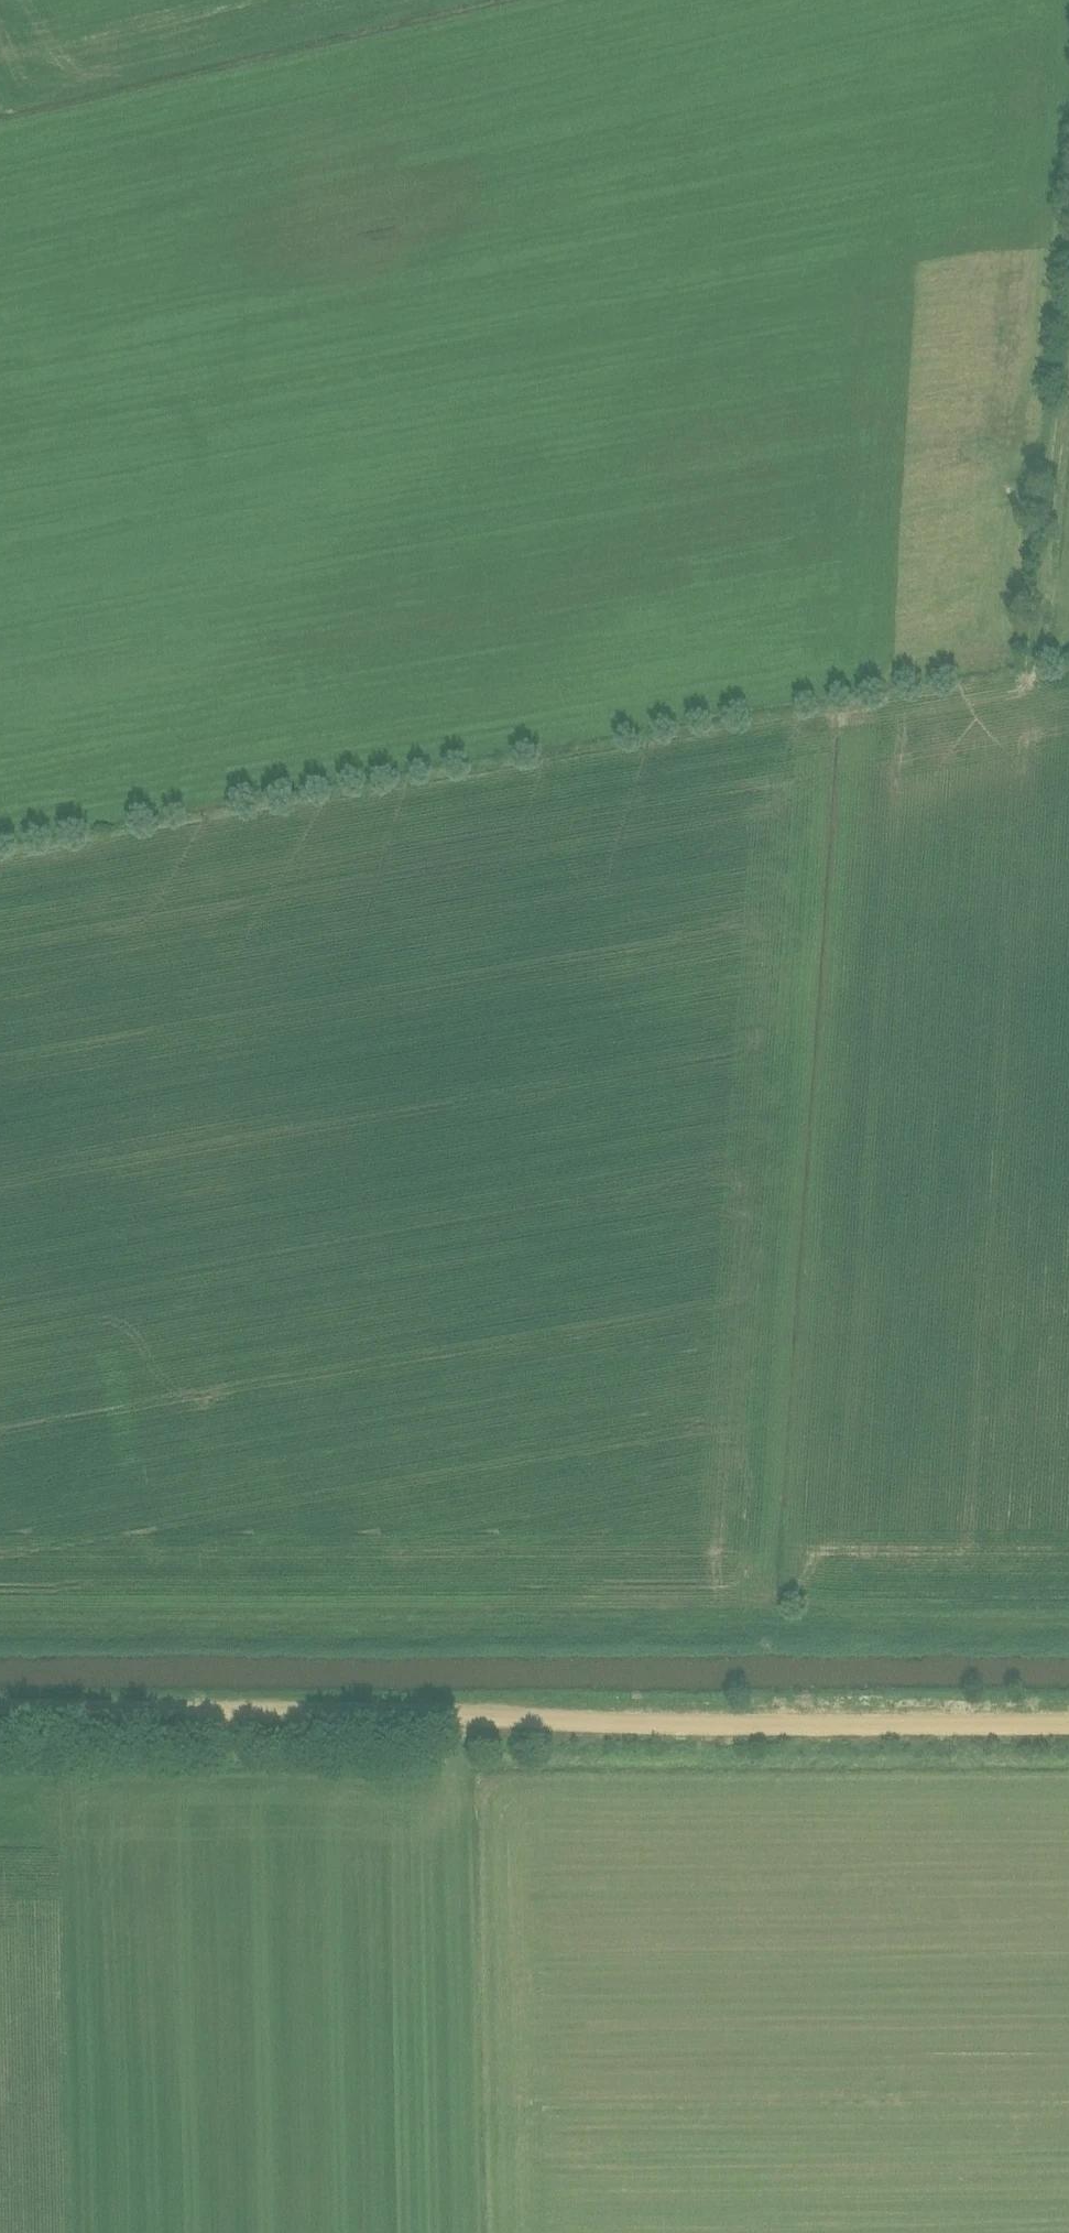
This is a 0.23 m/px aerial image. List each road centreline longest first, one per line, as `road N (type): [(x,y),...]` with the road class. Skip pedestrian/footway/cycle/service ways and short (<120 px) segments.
road 1 (track): [(1068,1717),(0,1716)]

